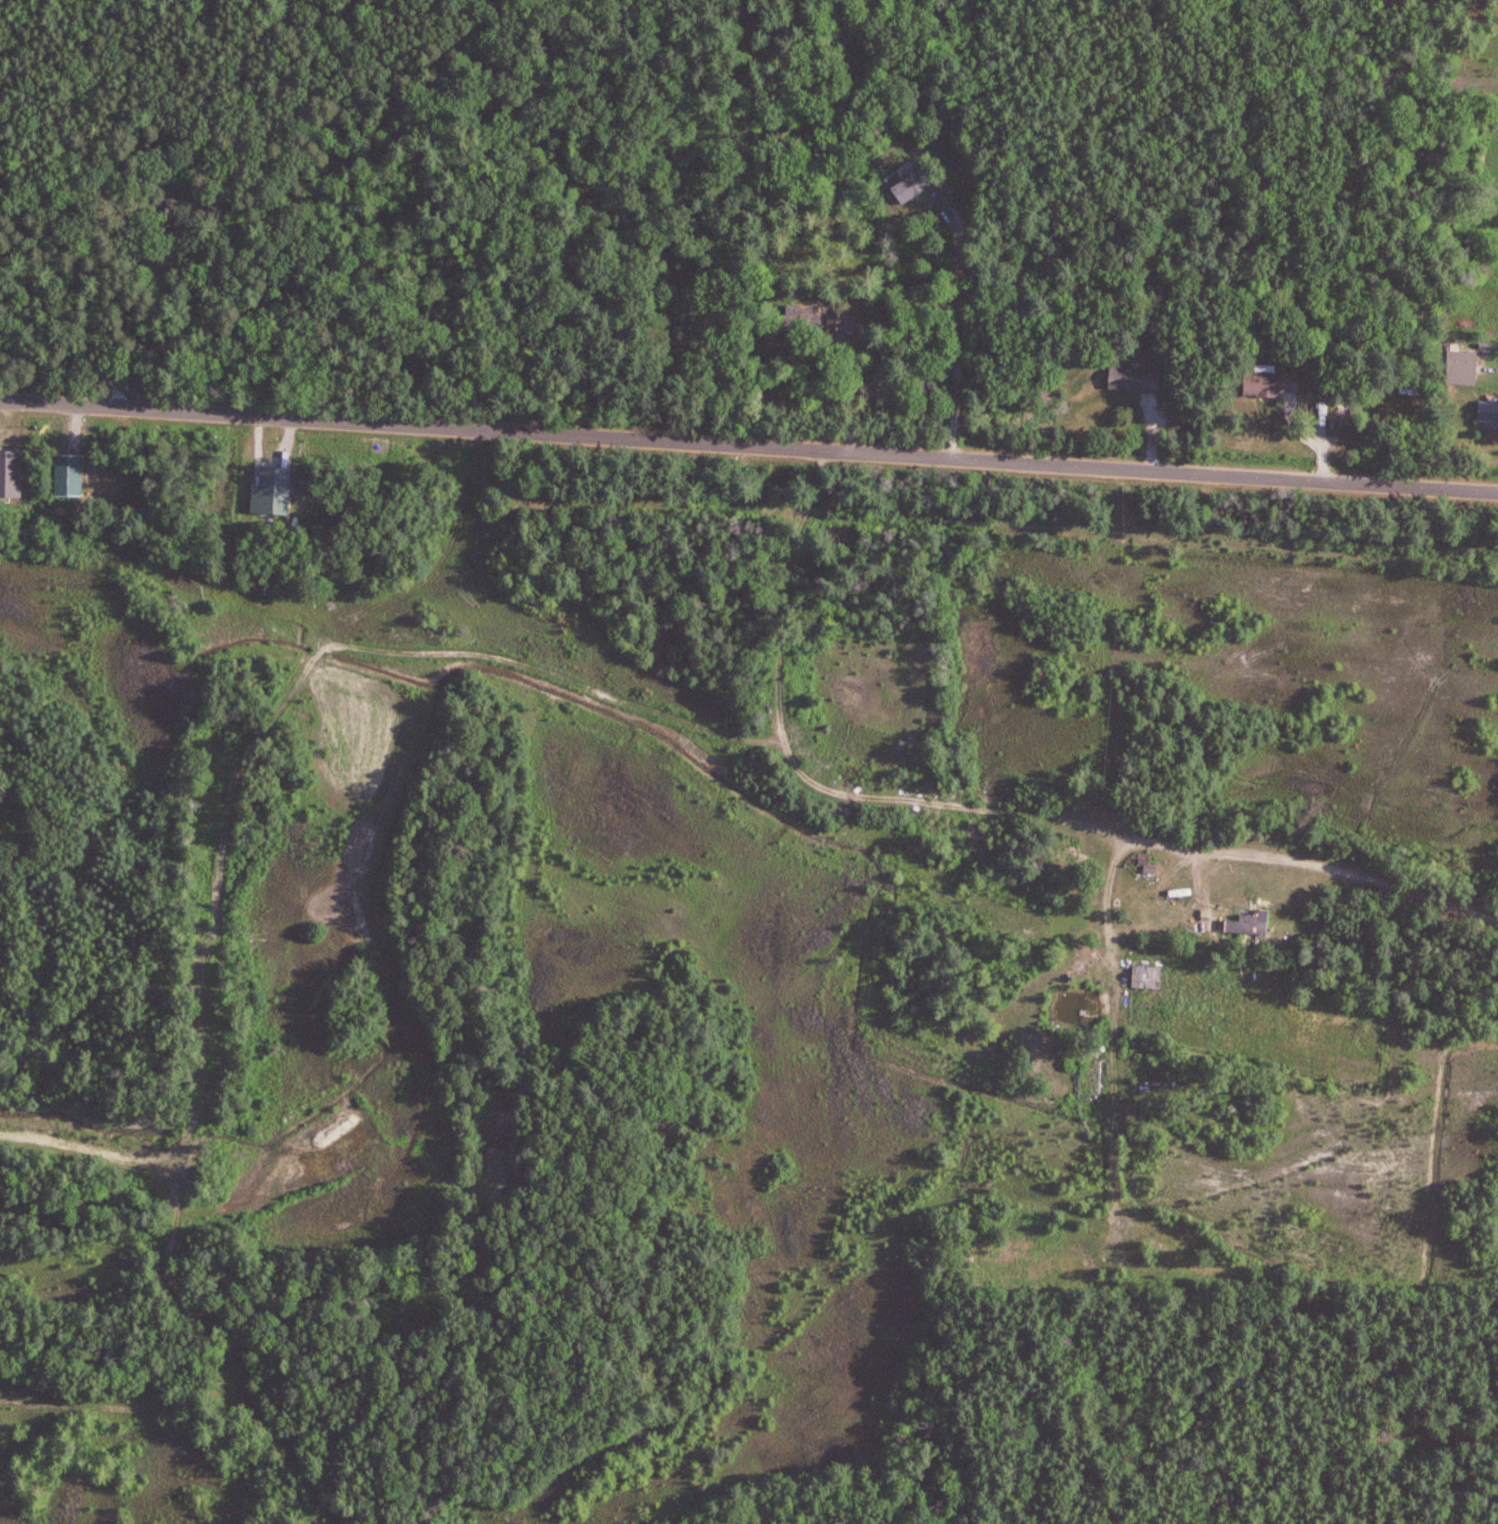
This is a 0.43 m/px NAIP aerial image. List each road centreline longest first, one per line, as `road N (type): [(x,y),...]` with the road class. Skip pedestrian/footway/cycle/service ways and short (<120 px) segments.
road 1 (residential): [(1497,493),(0,405)]
road 2 (track): [(847,452),(797,521),(779,630),(786,736),(793,762),(819,788),(856,798),(938,796),(1353,874),(1497,921)]
road 3 (track): [(1128,835),(1108,878),(1105,912),(1122,1009),(1112,1071),(1114,1231)]

